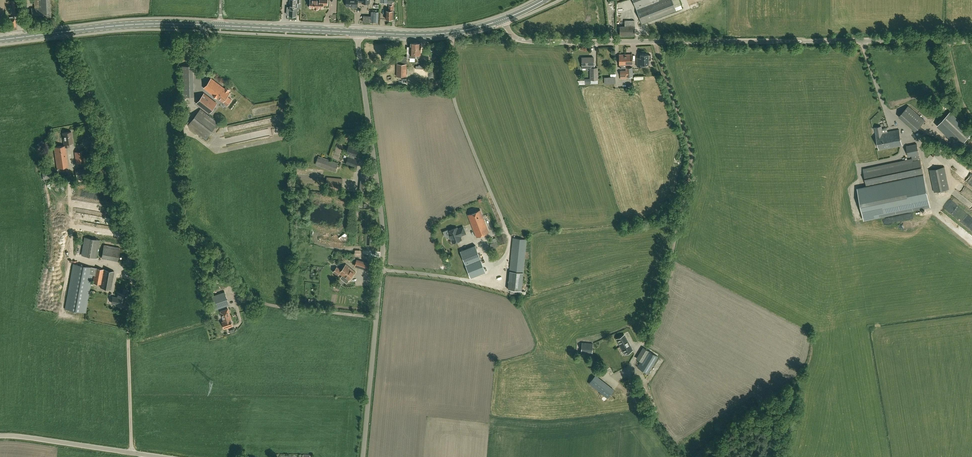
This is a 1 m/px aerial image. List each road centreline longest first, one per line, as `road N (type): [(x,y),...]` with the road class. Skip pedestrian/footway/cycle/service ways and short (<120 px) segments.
road 1 (unclassified): [(971,42),(542,42),(514,37),(503,19)]
road 2 (unclassified): [(363,456),(383,228),(356,32)]
road 3 (unclassified): [(133,295),(103,128),(59,33)]
road 4 (unclassified): [(163,456),(0,436)]
road 5 (secondary): [(59,33),(220,26)]
road 6 (secondary): [(356,32),(438,34),(503,19)]
road 7 (secondary): [(220,26),(356,32)]

